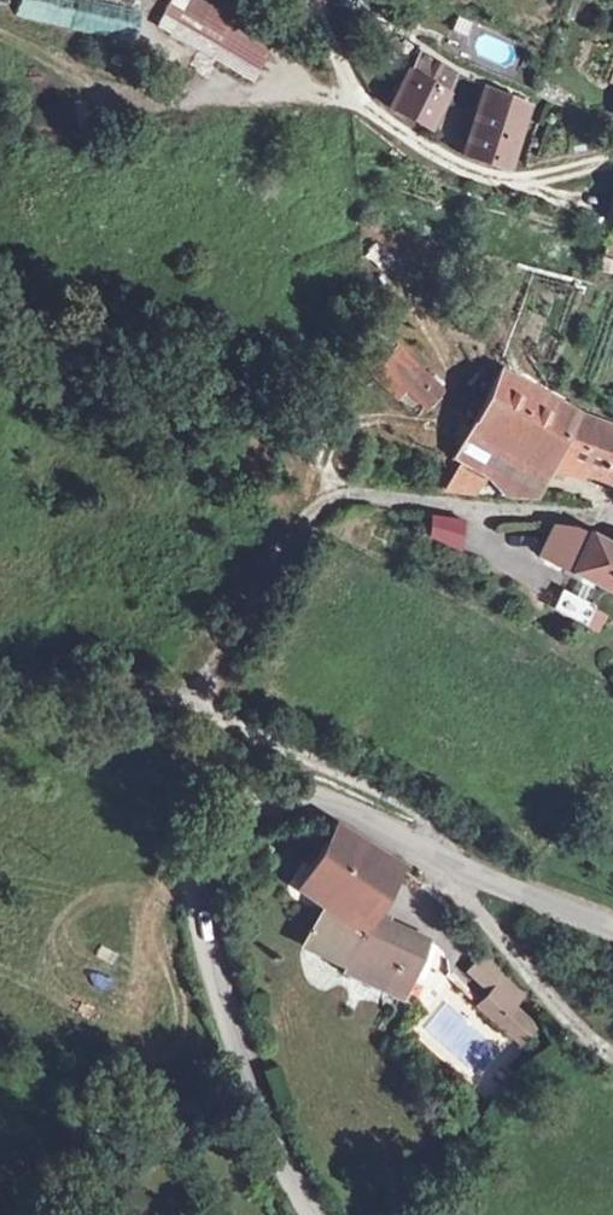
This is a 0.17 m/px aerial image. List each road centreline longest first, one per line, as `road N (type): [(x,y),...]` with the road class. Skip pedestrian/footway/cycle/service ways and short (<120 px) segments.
road 1 (tertiary): [(443,856),(317,800),(287,797),(236,813),(196,883),(243,1062),(293,1187),(313,1214)]
road 2 (residential): [(196,698),(310,511),(346,497),(612,519)]
road 3 (unclassified): [(443,856),(420,814),(233,727),(196,698)]
road 4 (residential): [(443,856),(468,901),(567,1022),(612,1061)]
road 5 (track): [(612,163),(486,177),(365,112)]
road 6 (track): [(196,698),(0,667)]
road 7 (tertiary): [(612,928),(443,856)]

